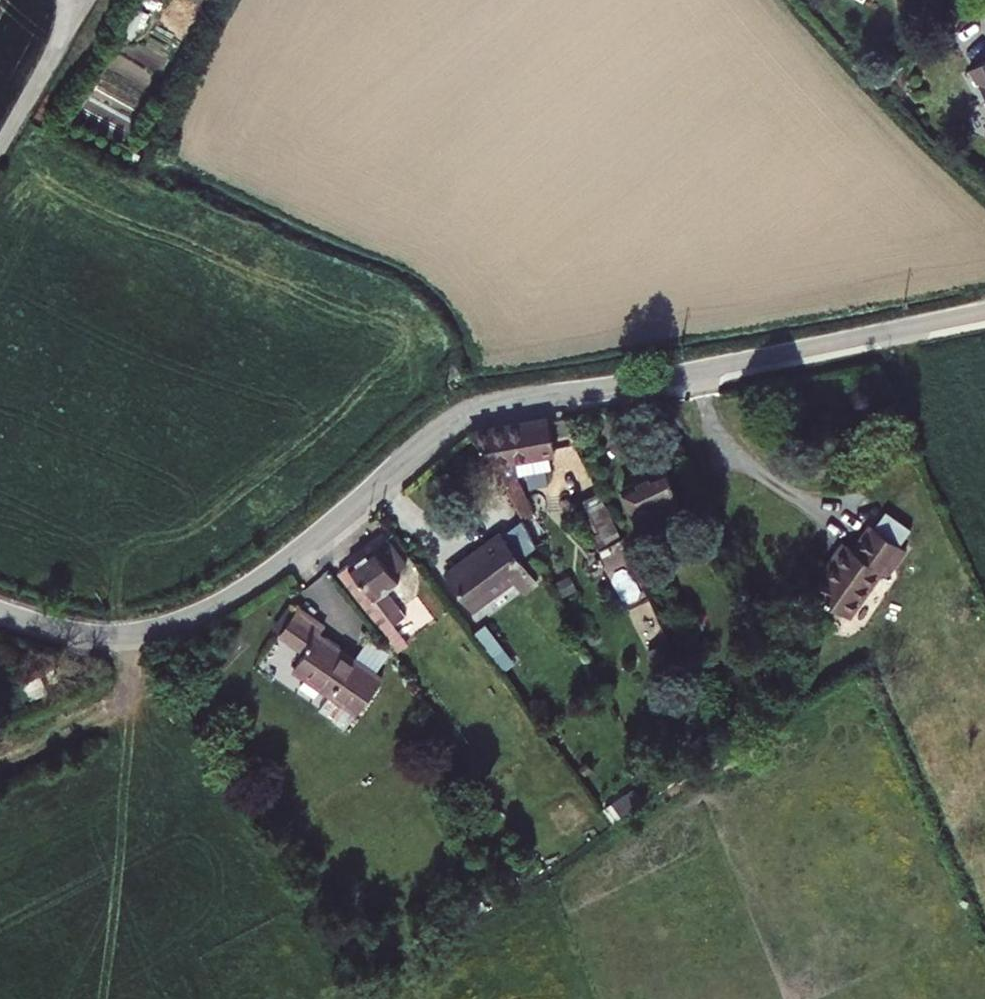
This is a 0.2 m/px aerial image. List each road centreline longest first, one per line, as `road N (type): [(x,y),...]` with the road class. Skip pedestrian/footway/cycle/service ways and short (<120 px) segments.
road 1 (residential): [(984,310),(494,403),(439,432),(258,577),(190,613),(140,628)]
road 2 (unclassified): [(140,628),(131,673),(108,707),(0,765)]
road 3 (unclassified): [(65,0),(57,48),(0,149)]
road 4 (residential): [(140,628),(66,626),(0,610)]

